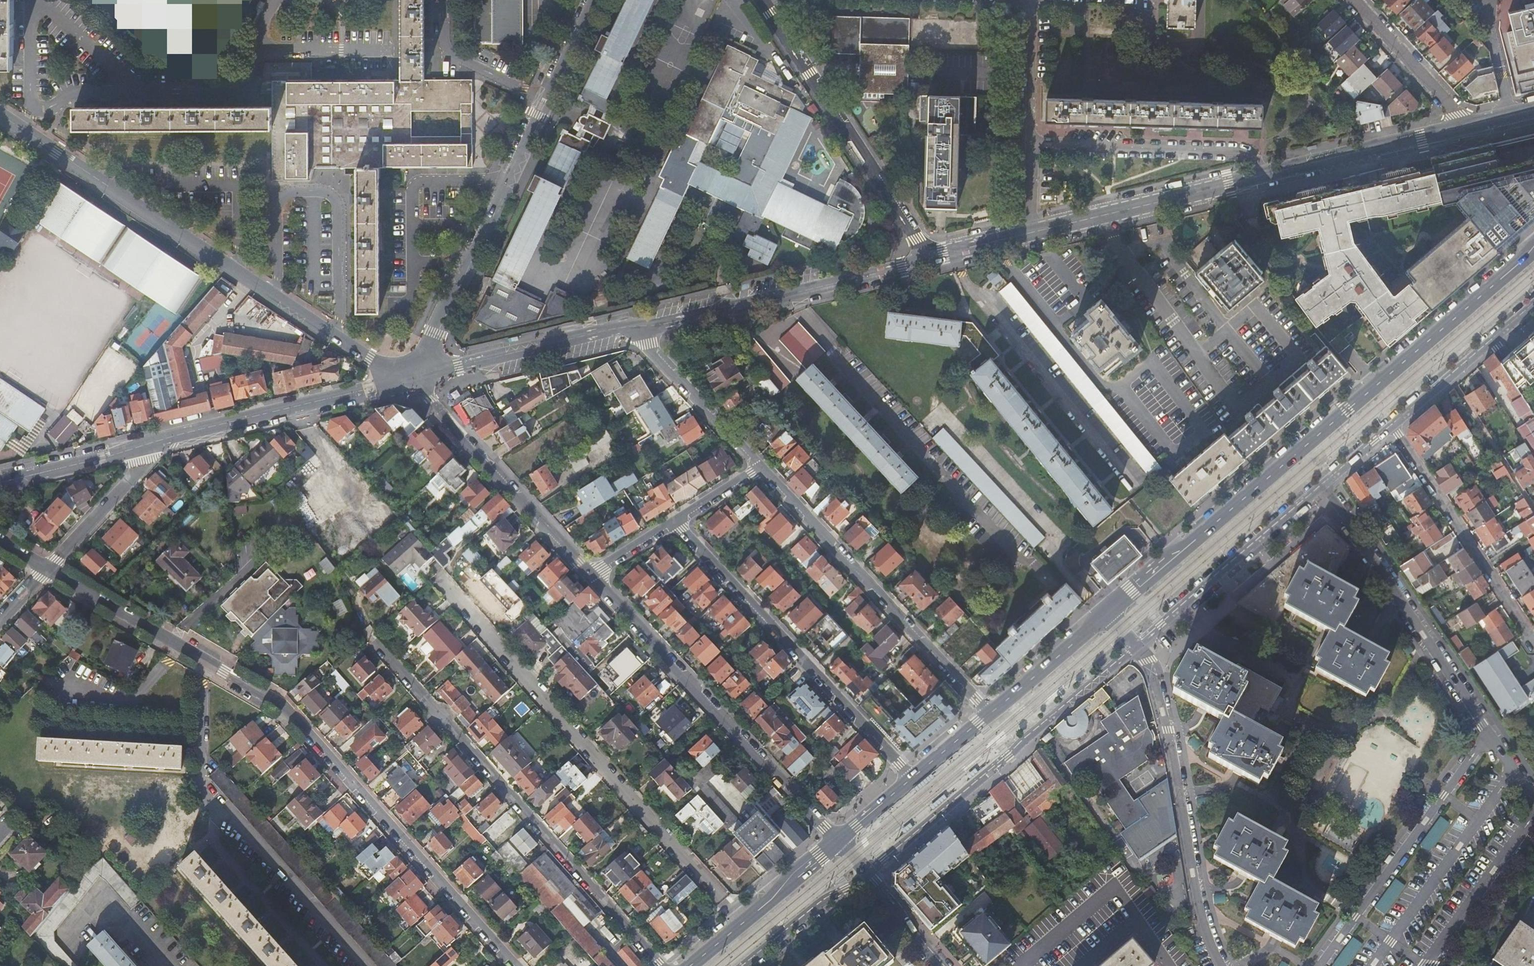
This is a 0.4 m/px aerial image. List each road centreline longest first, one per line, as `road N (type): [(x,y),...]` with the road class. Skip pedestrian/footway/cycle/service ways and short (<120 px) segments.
road 1 (primary): [(1533,249),(1107,613)]
road 2 (tertiary): [(927,260),(1465,127)]
road 3 (residential): [(412,378),(302,316),(20,129)]
road 4 (residential): [(743,920),(441,580)]
road 5 (residential): [(662,965),(368,639)]
road 6 (residential): [(208,665),(283,706),(515,965)]
road 7 (residential): [(1533,799),(1322,486)]
road 8 (residential): [(208,665),(205,797),(231,814),(365,965)]
road 9 (residential): [(836,839),(589,577)]
road 10 (residential): [(865,873),(1137,647)]
road 11 (residential): [(673,523),(911,777)]
road 12 (residential): [(759,469),(989,714)]
road 13 (residential): [(1137,647),(1170,741),(1201,918),(1220,965)]
road 14 (residential): [(927,260),(763,0)]
road 15 (tertiary): [(412,378),(547,102)]
road 16 (tertiary): [(631,328),(927,260)]
road 17 (tertiary): [(140,447),(412,378)]
road 18 (residential): [(961,272),(999,308),(1136,479)]
road 19 (residential): [(589,577),(412,378)]
road 20 (residential): [(1533,642),(1393,426)]
road 21 (residential): [(1137,647),(1322,486)]
road 22 (tertiary): [(412,378),(631,328)]
road 23 (residential): [(1425,965),(1533,805)]
road 24 (residential): [(631,328),(759,469)]
road 25 (residential): [(1393,426),(1533,306)]
road 26 (residential): [(1005,259),(1096,381),(1124,386)]
road 27 (residential): [(1465,127),(1352,0)]
road 28 (residential): [(124,93),(243,93),(254,86),(260,51)]
road 29 (residential): [(443,0),(443,48),(453,58),(547,102)]
road 30 (residential): [(45,570),(144,460),(140,447)]
road 31 (primary): [(1107,613),(989,714)]
road 32 (residential): [(45,570),(174,645)]
road 33 (residential): [(750,965),(865,873)]
road 34 (tertiary): [(0,483),(140,447)]
road 35 (residential): [(174,645),(135,700),(64,685)]
road 36 (primary): [(836,839),(743,920)]
road 37 (residential): [(944,965),(865,873)]

